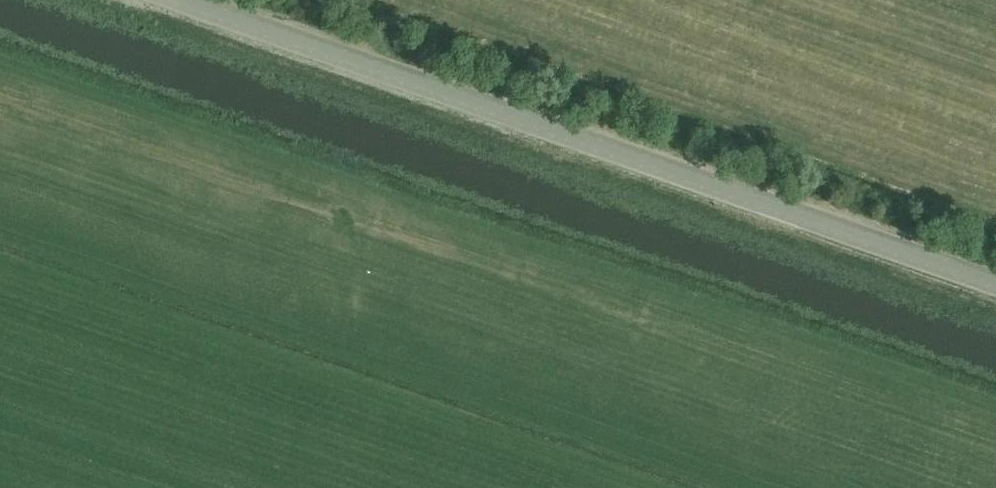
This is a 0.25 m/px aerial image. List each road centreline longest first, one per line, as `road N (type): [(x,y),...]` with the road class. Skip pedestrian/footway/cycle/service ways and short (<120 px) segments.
road 1 (tertiary): [(995,283),(178,0)]

